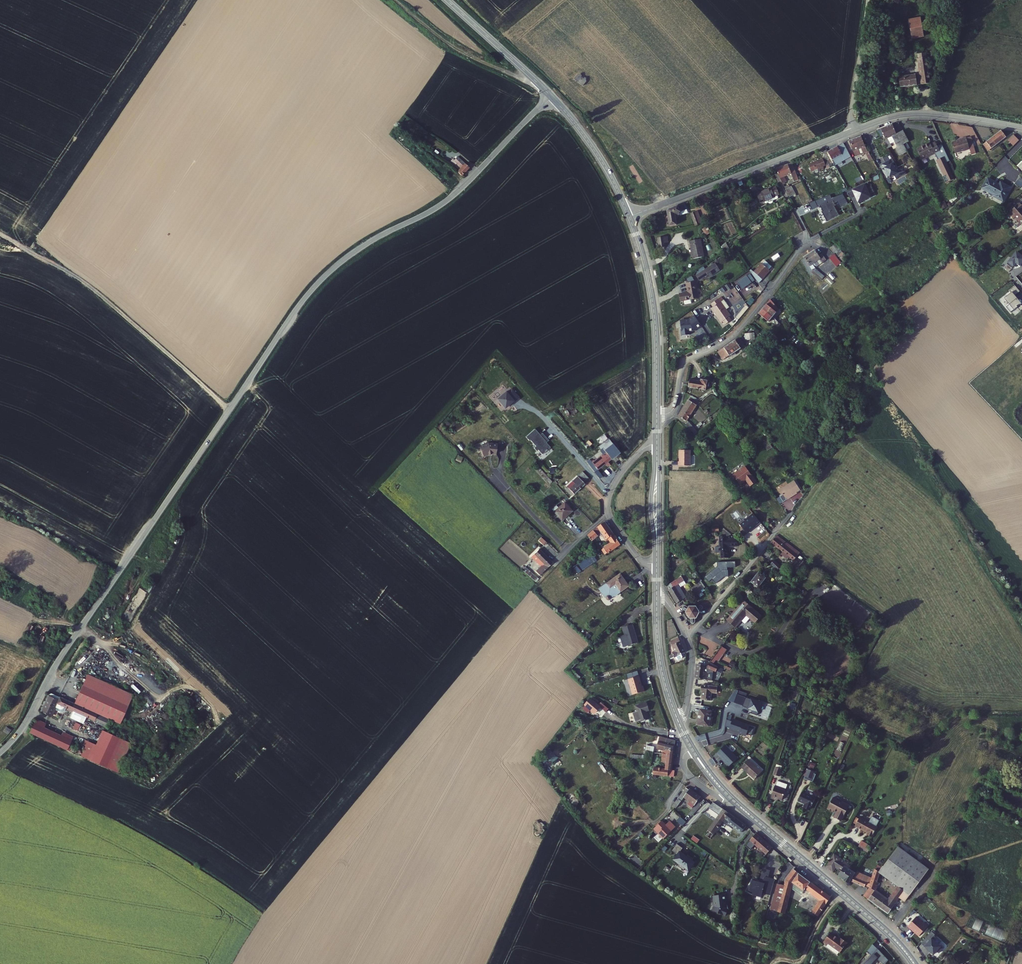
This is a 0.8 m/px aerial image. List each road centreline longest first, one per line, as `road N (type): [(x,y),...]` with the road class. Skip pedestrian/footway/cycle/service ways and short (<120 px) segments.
road 1 (tertiary): [(551,96),(451,197),(357,250),(305,297),(0,752)]
road 2 (tertiary): [(915,963),(725,793),(680,726)]
road 3 (residential): [(811,241),(738,333),(686,360),(673,412),(657,417)]
road 4 (unclassified): [(853,131),(629,216)]
road 5 (tertiary): [(657,417),(652,302),(629,216)]
road 6 (unclassified): [(1021,128),(918,113),(853,131)]
road 7 (unclassified): [(394,0),(459,51),(539,84)]
road 8 (tertiary): [(629,216),(600,159),(551,96)]
road 9 (unclassified): [(680,726),(691,651),(656,594)]
road 10 (tertiary): [(680,726),(660,661),(656,594)]
road 11 (unclassified): [(853,131),(869,0)]
road 12 (tertiary): [(539,84),(447,0)]
road 13 (tertiary): [(657,567),(657,443)]

